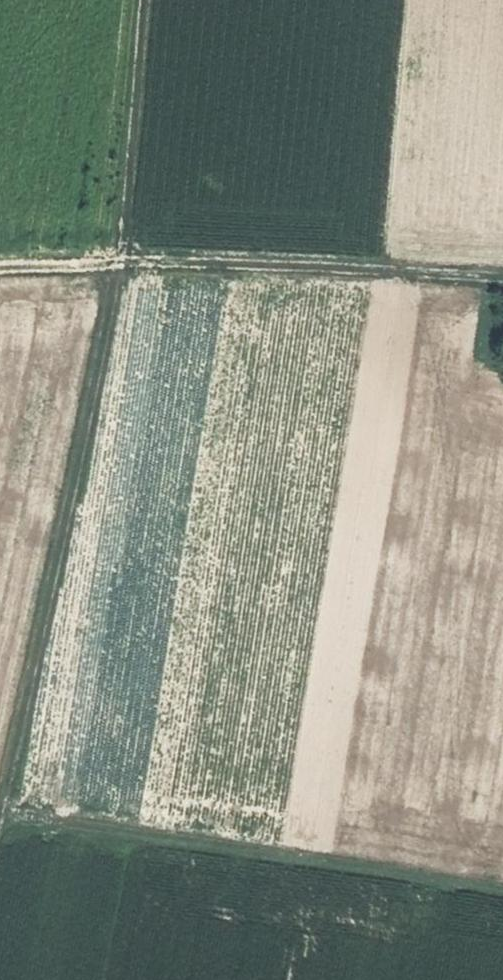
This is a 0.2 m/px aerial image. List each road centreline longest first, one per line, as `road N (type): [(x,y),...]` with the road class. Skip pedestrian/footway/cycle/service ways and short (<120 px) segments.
road 1 (track): [(119,267),(0,826)]
road 2 (track): [(1,820),(502,899)]
road 3 (track): [(502,284),(119,267)]
road 4 (track): [(119,267),(145,0)]

